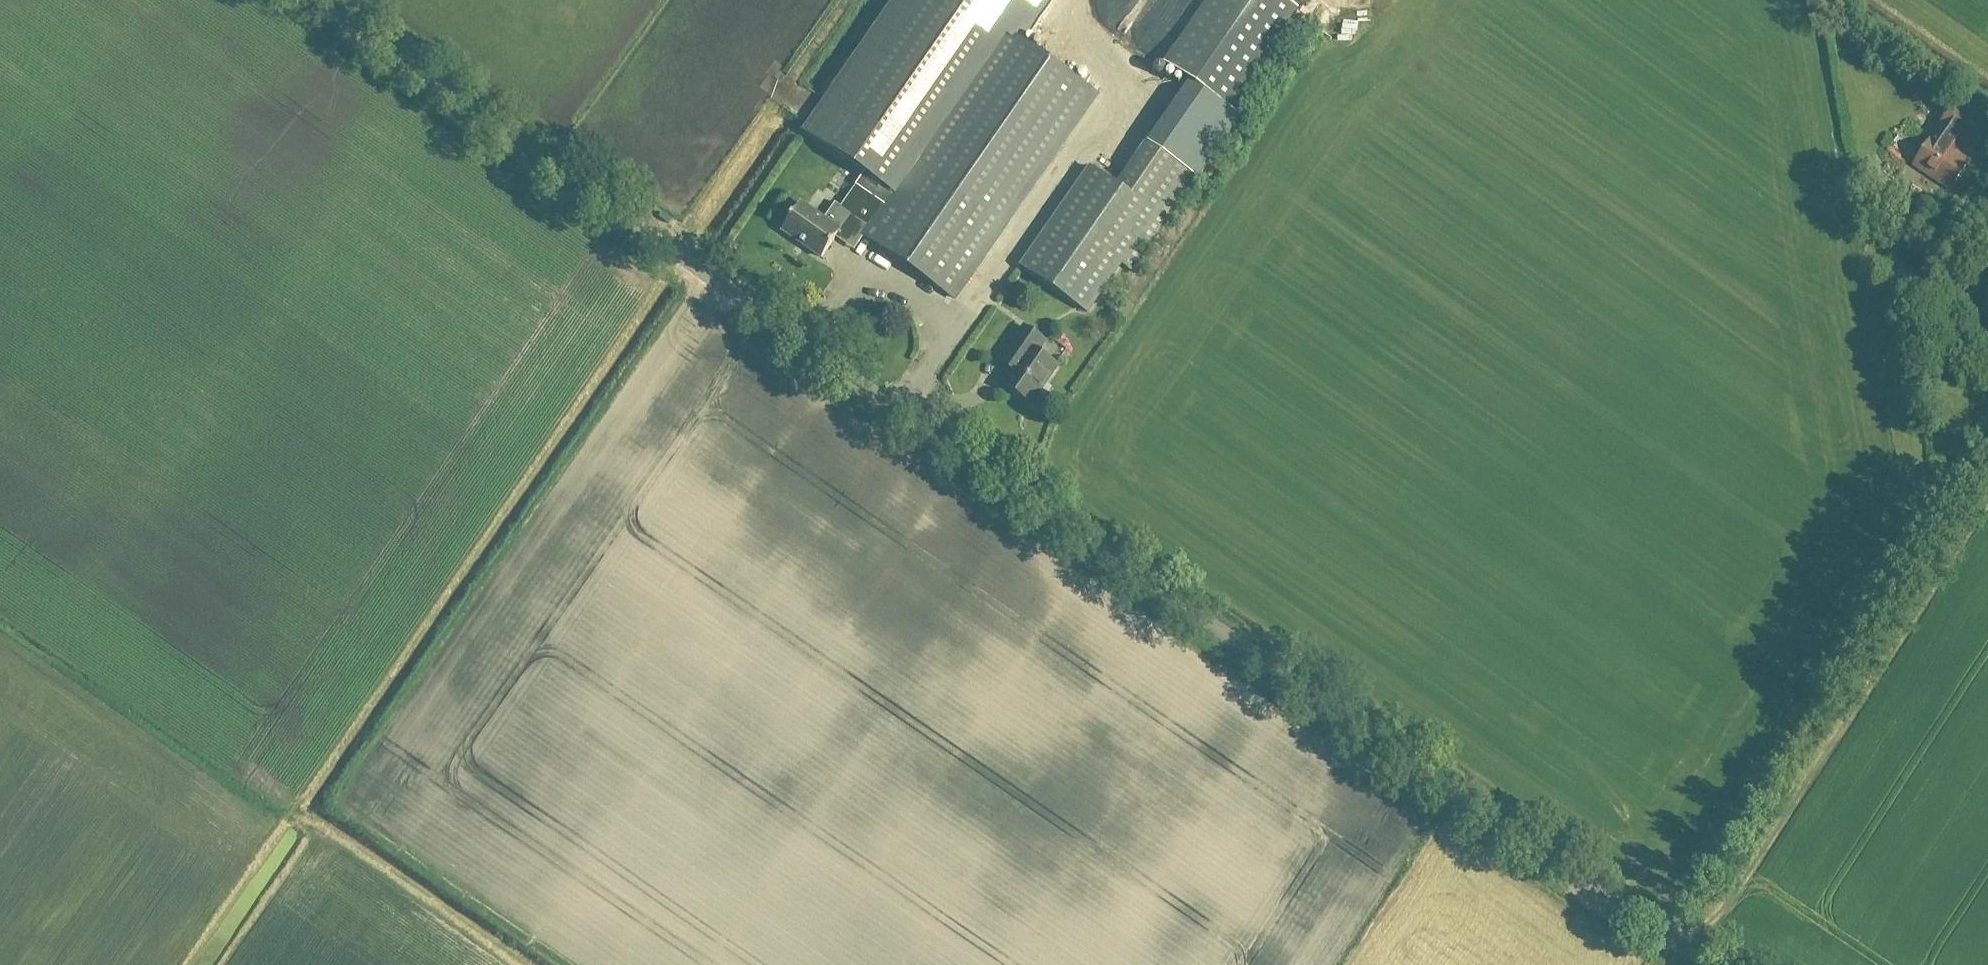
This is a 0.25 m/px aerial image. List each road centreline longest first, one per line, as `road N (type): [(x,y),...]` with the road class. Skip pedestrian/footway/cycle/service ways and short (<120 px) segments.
road 1 (unclassified): [(1714,964),(319,0)]

